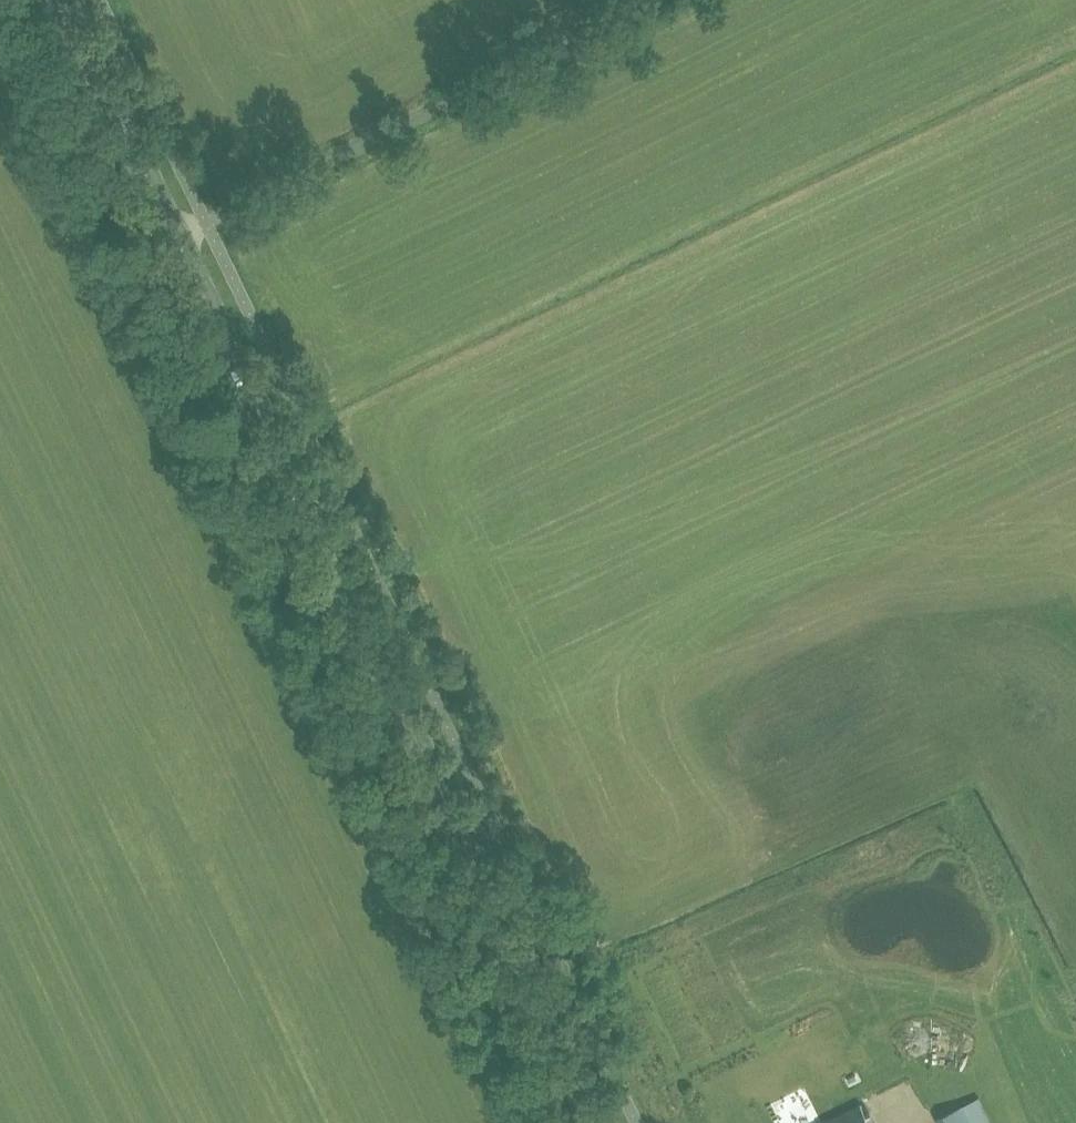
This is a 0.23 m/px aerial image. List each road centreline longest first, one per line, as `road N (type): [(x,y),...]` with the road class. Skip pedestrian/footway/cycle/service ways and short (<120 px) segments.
road 1 (secondary): [(600,1122),(178,236)]
road 2 (unclassified): [(654,0),(178,236)]
road 3 (secondary): [(178,236),(64,0)]

